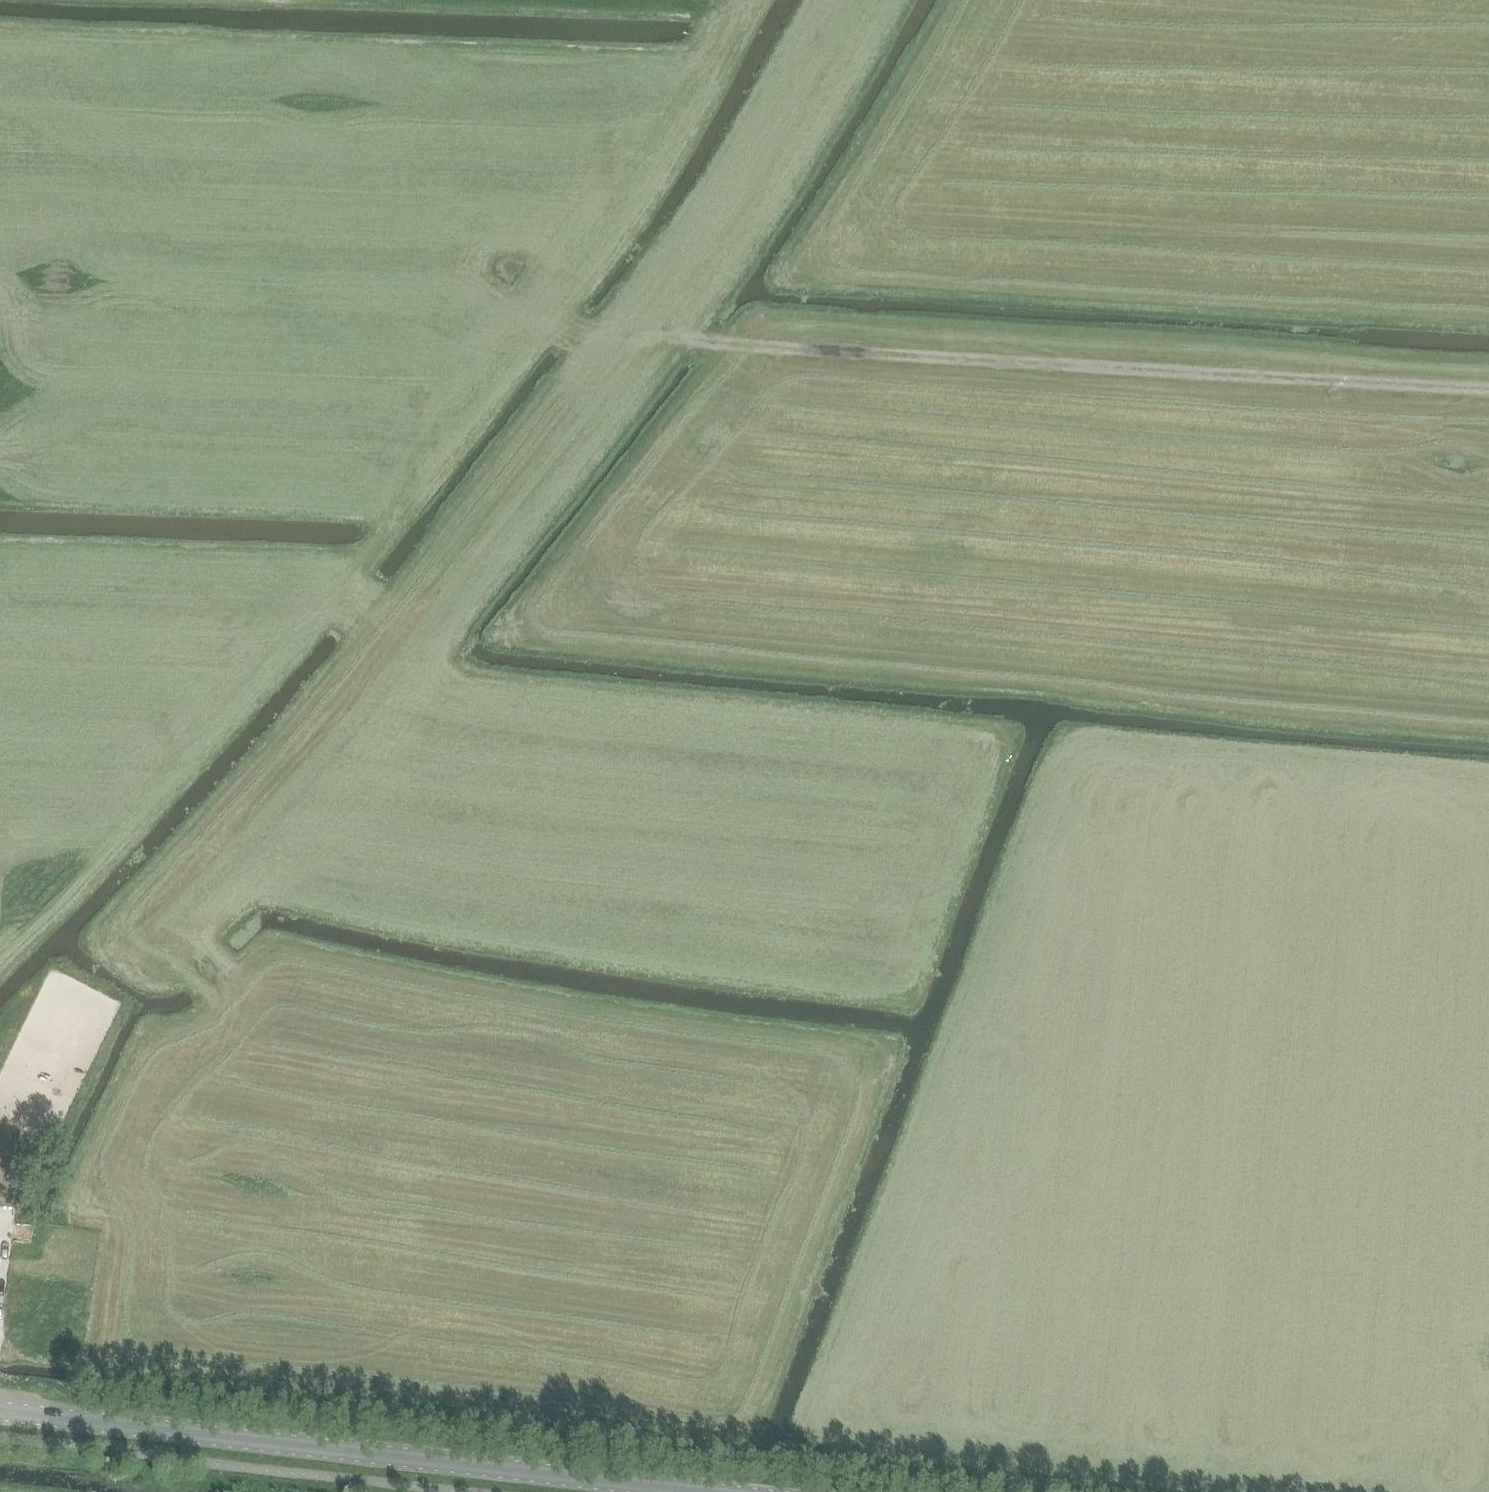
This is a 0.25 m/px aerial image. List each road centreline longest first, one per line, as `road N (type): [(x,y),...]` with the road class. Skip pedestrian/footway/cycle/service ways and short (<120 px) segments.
road 1 (track): [(1488,390),(637,338)]
road 2 (track): [(436,600),(692,265),(753,175),(850,0)]
road 3 (secondary): [(702,1491),(0,1411)]

